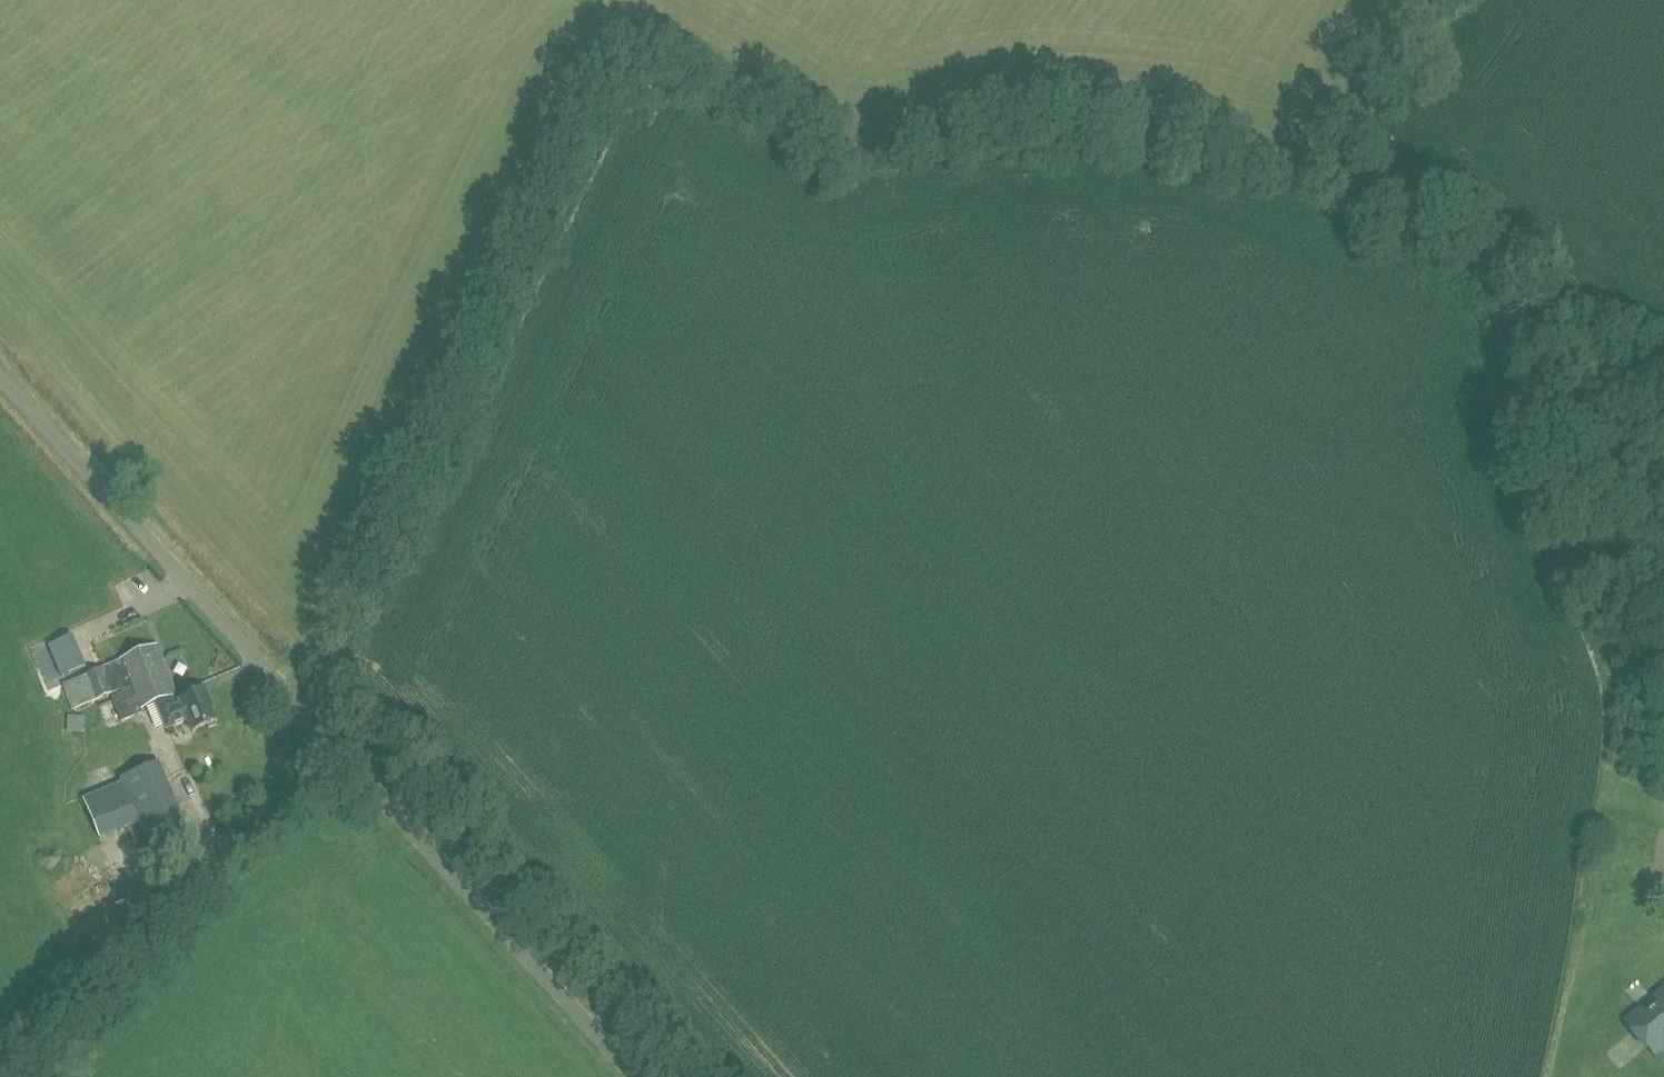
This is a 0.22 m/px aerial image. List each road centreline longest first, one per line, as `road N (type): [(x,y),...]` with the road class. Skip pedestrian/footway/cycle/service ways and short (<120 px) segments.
road 1 (unclassified): [(637,1076),(0,373)]

